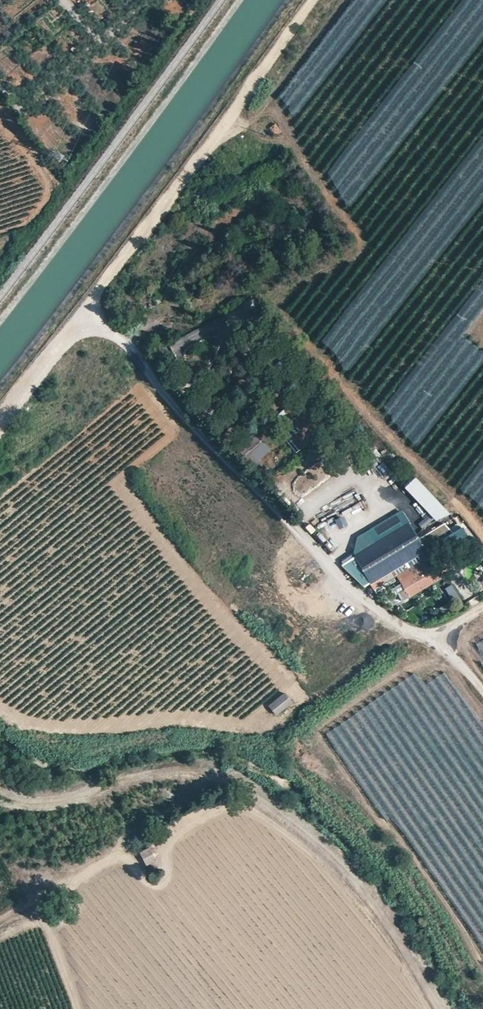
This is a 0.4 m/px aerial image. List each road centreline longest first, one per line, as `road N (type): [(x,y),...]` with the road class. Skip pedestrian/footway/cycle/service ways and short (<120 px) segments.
road 1 (track): [(0,421),(314,0)]
road 2 (unclassified): [(92,302),(202,436),(337,574),(425,636)]
road 3 (track): [(75,199),(0,105)]

